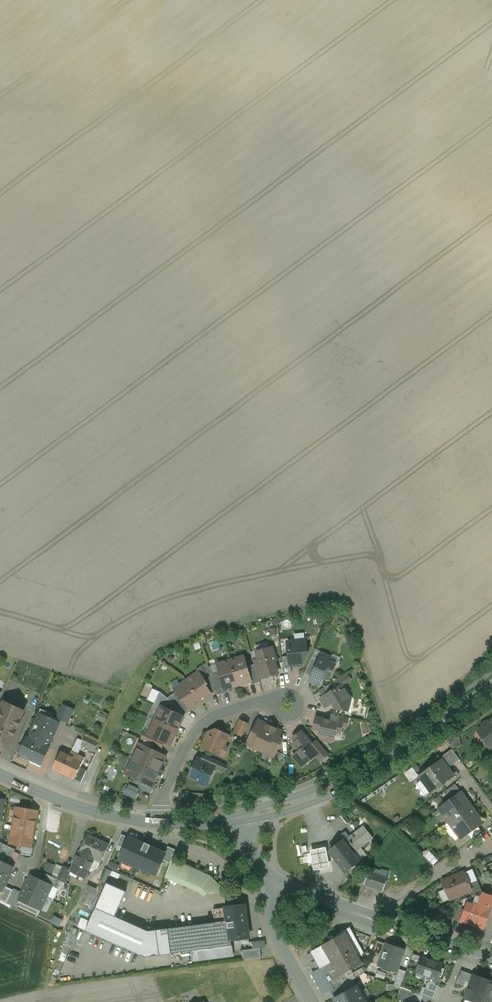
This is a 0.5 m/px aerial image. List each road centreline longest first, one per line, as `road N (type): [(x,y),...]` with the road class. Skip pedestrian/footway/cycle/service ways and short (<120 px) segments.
road 1 (tertiary): [(491,682),(349,781),(243,818)]
road 2 (residential): [(491,958),(275,882)]
road 3 (residential): [(161,822),(188,738),(209,718),(262,701),(287,705)]
road 4 (tertiary): [(161,822),(91,810),(0,772)]
road 5 (residential): [(313,1001),(274,928),(275,882)]

